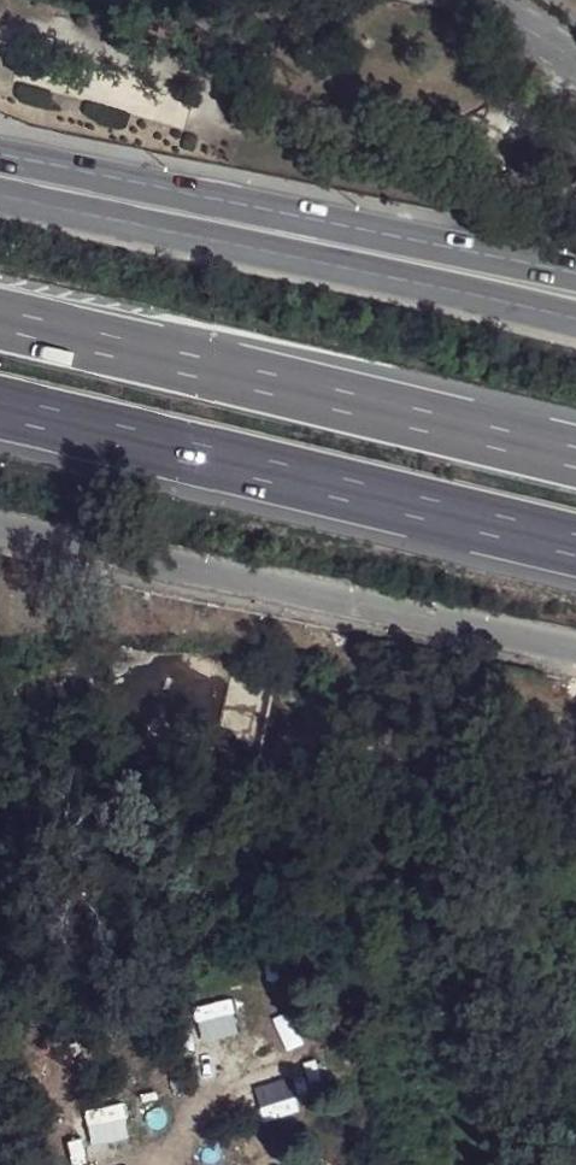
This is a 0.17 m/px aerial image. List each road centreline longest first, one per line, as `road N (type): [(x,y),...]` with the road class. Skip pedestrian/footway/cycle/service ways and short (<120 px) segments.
road 1 (motorway): [(0,409),(575,548)]
road 2 (motorway): [(575,457),(0,320)]
road 3 (residential): [(0,524),(575,646)]
road 4 (primary): [(413,261),(0,175)]
road 5 (primary): [(413,261),(575,312)]
road 6 (primary): [(575,284),(413,261)]

